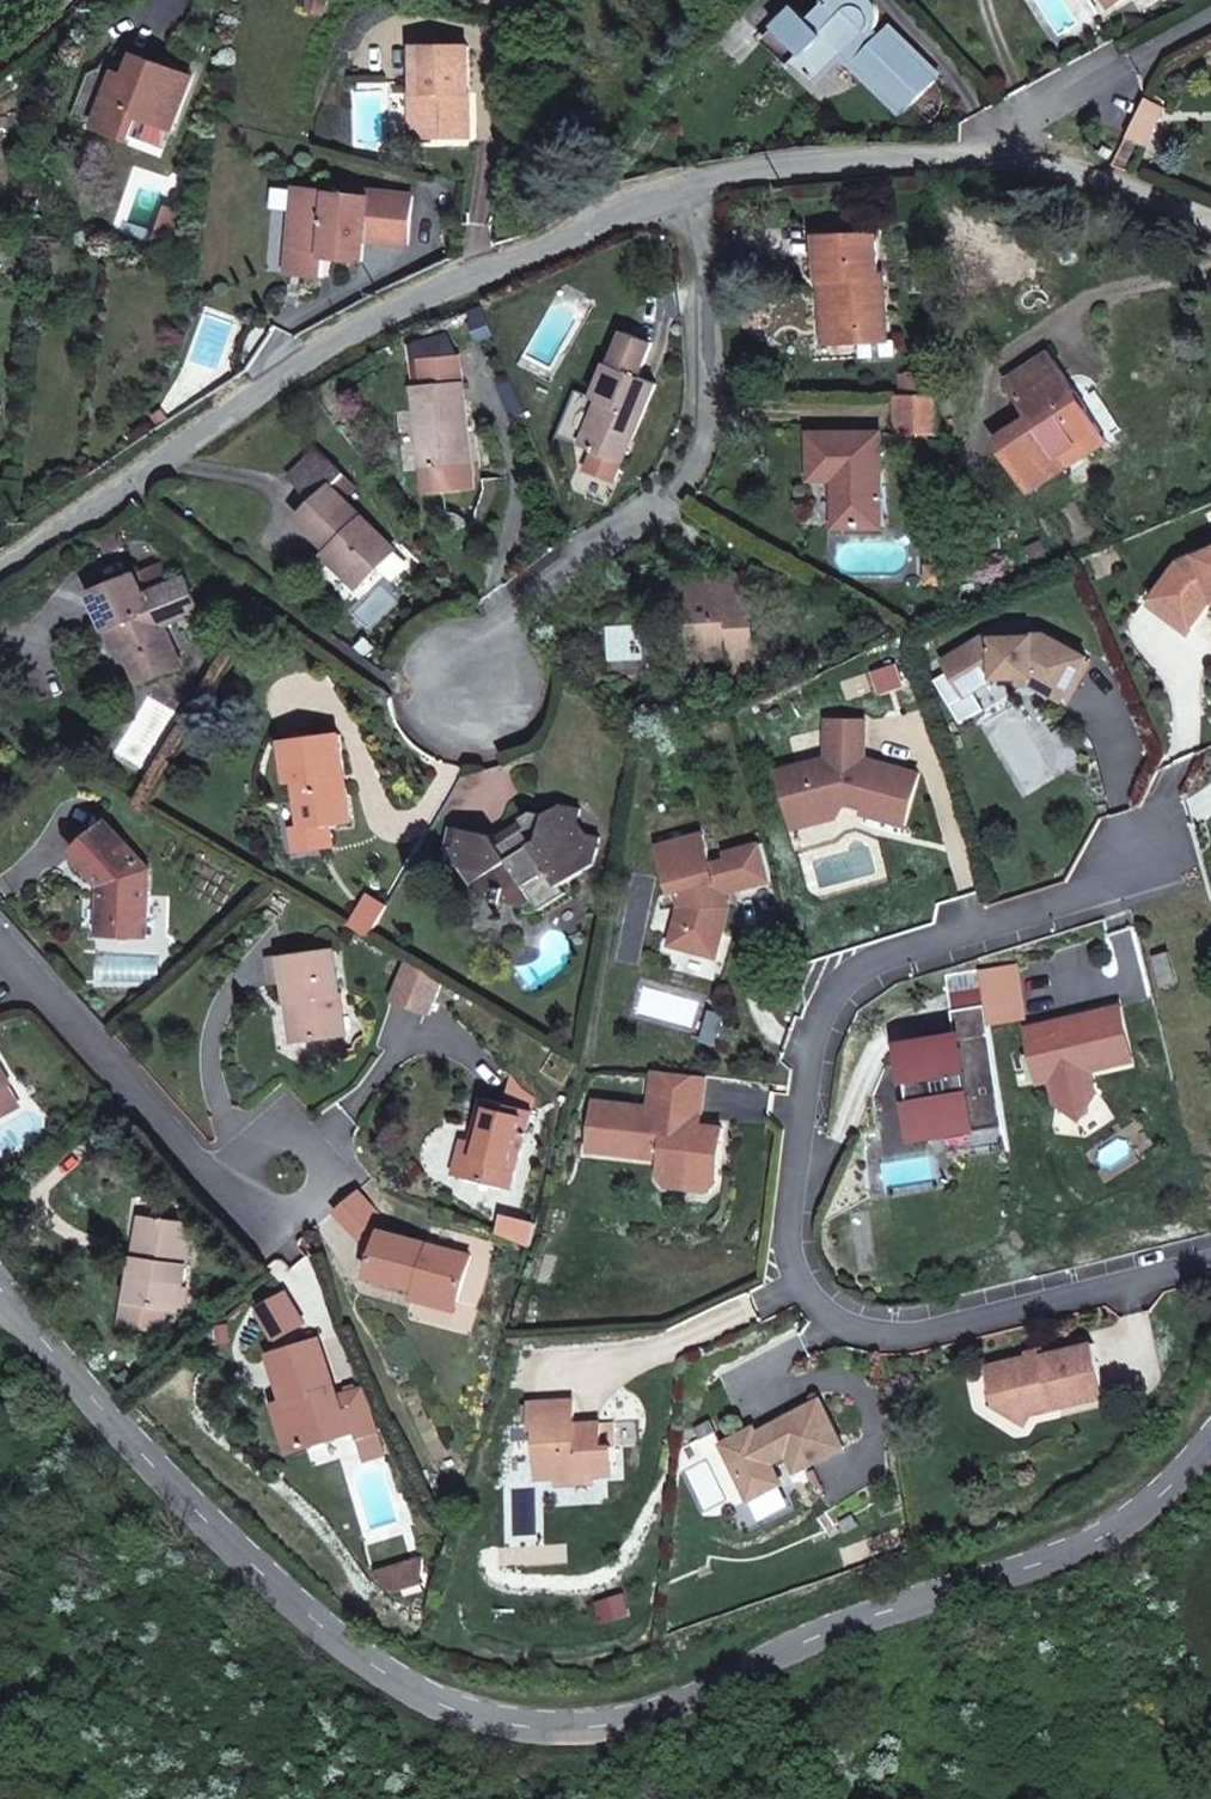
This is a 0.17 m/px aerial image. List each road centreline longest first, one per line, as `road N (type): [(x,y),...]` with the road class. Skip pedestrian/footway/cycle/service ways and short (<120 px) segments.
road 1 (unclassified): [(0,1292),(145,1460),(282,1594),(379,1669),(436,1704),(493,1722),(558,1729),(632,1721),(831,1630),(1038,1566),(1113,1534),(1210,1443)]
road 2 (residential): [(1210,1256),(881,1328),(849,1327),(815,1304),(791,1257),(787,1211),(819,1027),(838,991),(866,963),(1076,895),(1150,844)]
road 3 (unclassified): [(0,563),(290,372),(612,212),(694,185)]
road 4 (residential): [(461,691),(519,597),(694,462),(709,355),(694,185)]
road 5 (unclassified): [(694,185),(854,160),(939,158),(1069,170),(1210,224)]

